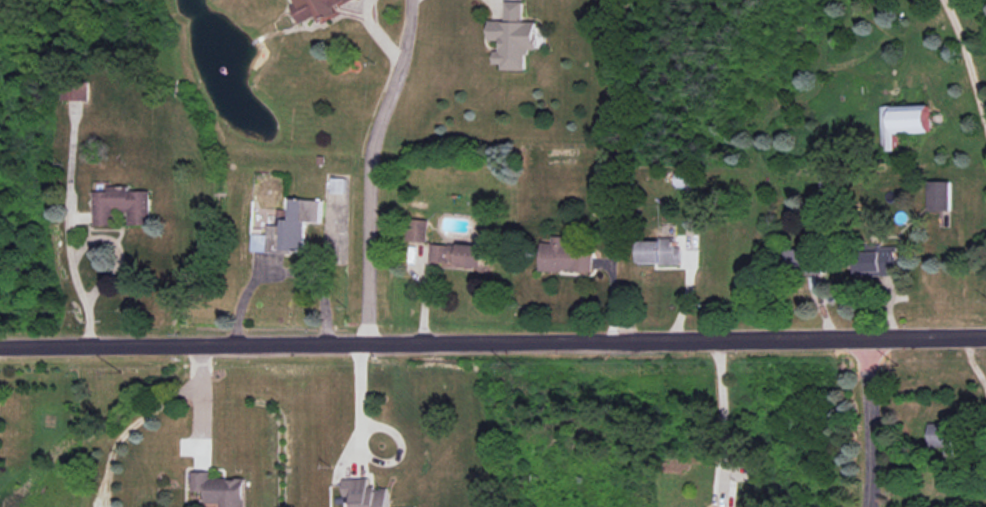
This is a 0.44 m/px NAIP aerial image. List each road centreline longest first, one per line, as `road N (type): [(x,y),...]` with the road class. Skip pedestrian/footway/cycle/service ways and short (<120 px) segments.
road 1 (tertiary): [(985,338),(0,349)]
road 2 (residential): [(866,340),(867,506)]

